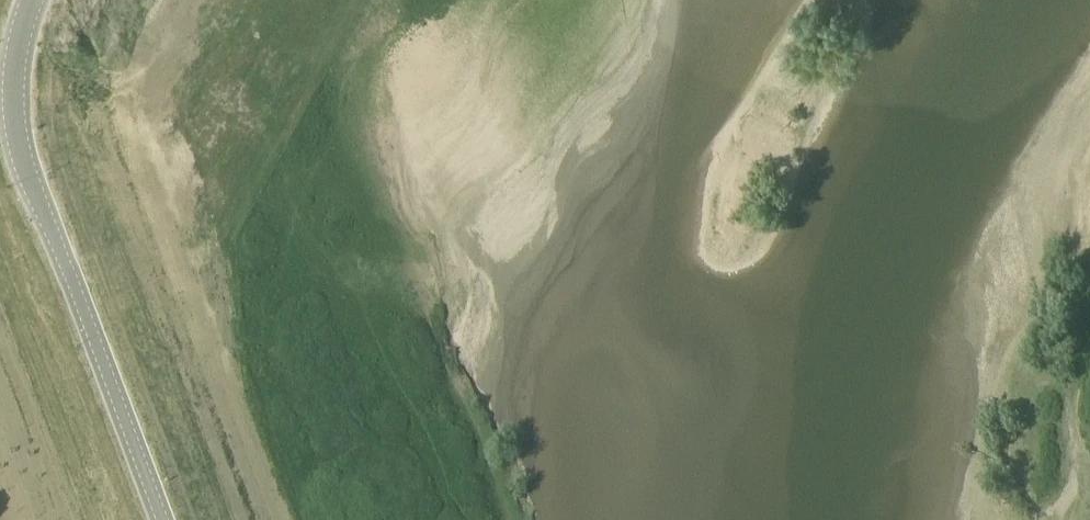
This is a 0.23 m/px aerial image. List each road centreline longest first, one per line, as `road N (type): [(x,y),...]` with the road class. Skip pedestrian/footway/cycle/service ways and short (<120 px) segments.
road 1 (tertiary): [(160,519),(25,159),(13,81),(32,0)]

